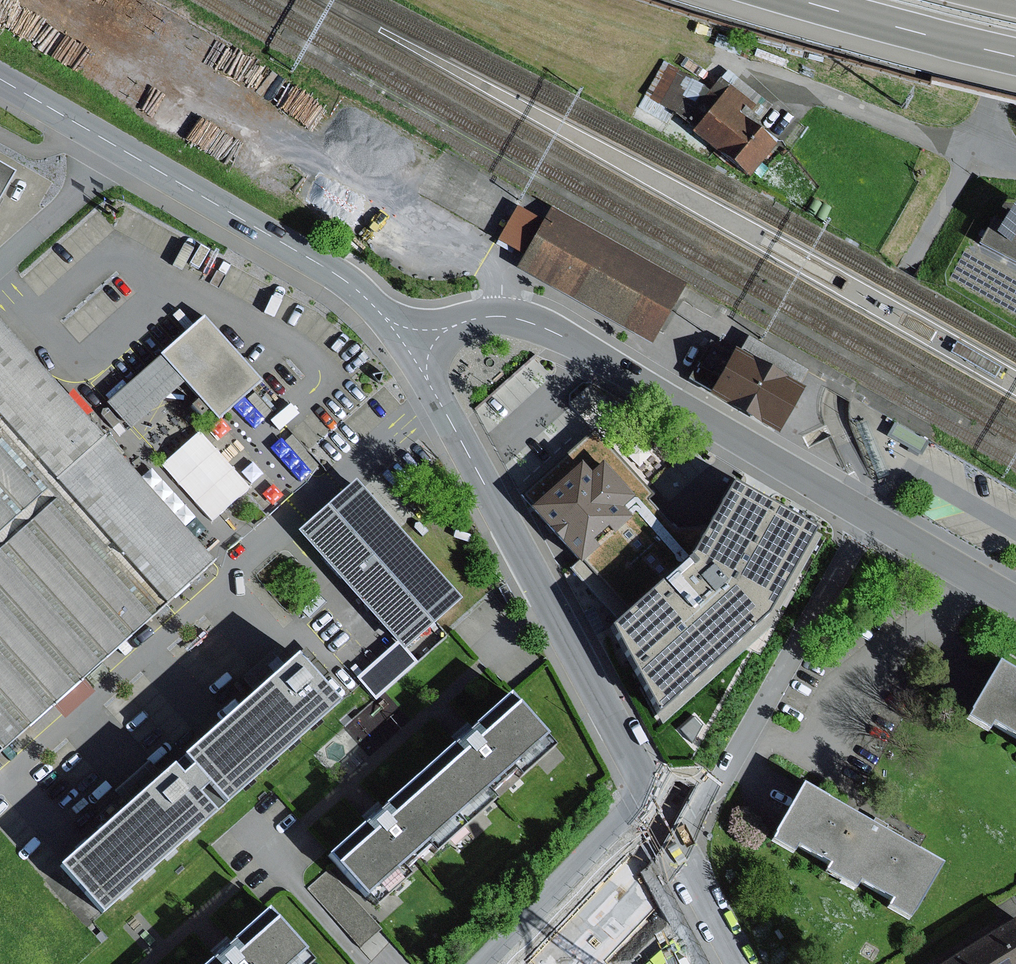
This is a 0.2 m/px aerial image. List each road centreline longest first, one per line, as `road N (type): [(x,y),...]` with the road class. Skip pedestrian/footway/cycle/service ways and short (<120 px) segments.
road 1 (tertiary): [(417,342),(485,317),(532,324),(870,518)]
road 2 (tertiary): [(417,342),(428,381),(646,795)]
road 3 (residential): [(870,518),(721,780),(661,820)]
road 4 (tertiary): [(113,143),(317,261),(417,342)]
road 5 (residential): [(646,795),(487,963)]
road 6 (motorway): [(792,0),(1015,58)]
road 7 (unclassified): [(1015,29),(971,157),(1015,164)]
road 8 (tertiary): [(870,518),(1015,603)]
road 9 (residential): [(113,143),(81,189),(0,266)]
road 10 (tertiary): [(661,820),(740,963)]
road 11 (tertiary): [(0,79),(113,143)]

